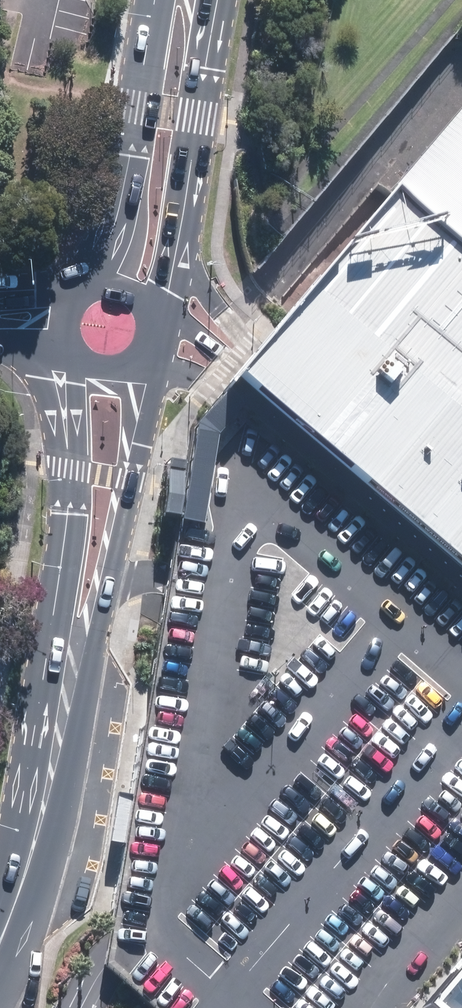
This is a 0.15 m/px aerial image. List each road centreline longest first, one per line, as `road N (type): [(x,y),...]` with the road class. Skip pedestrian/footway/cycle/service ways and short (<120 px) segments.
road 1 (secondary): [(139,360),(142,442),(134,482),(112,575),(73,667)]
road 2 (secondary): [(198,0),(205,68),(183,213),(172,264),(148,305)]
road 3 (secondary): [(73,667),(61,565),(70,356)]
road 4 (secondary): [(90,284),(119,211),(147,56),(172,0)]
road 5 (secondary): [(73,667),(44,813),(0,944)]

